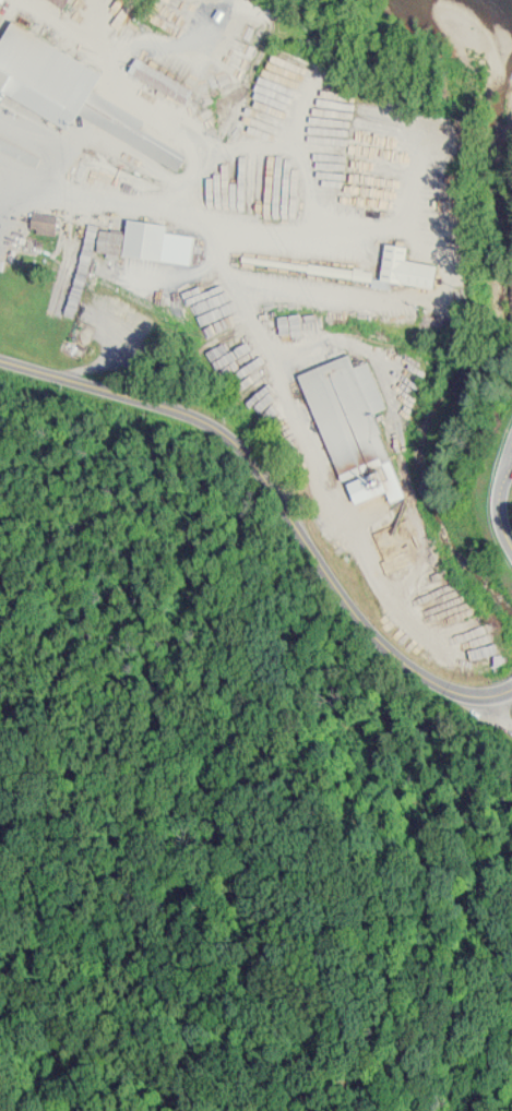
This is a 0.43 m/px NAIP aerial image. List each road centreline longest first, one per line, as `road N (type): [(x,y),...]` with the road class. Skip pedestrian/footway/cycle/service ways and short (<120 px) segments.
road 1 (residential): [(455,685),(343,599),(237,438),(0,364)]
road 2 (residential): [(511,549),(496,506),(511,426)]

